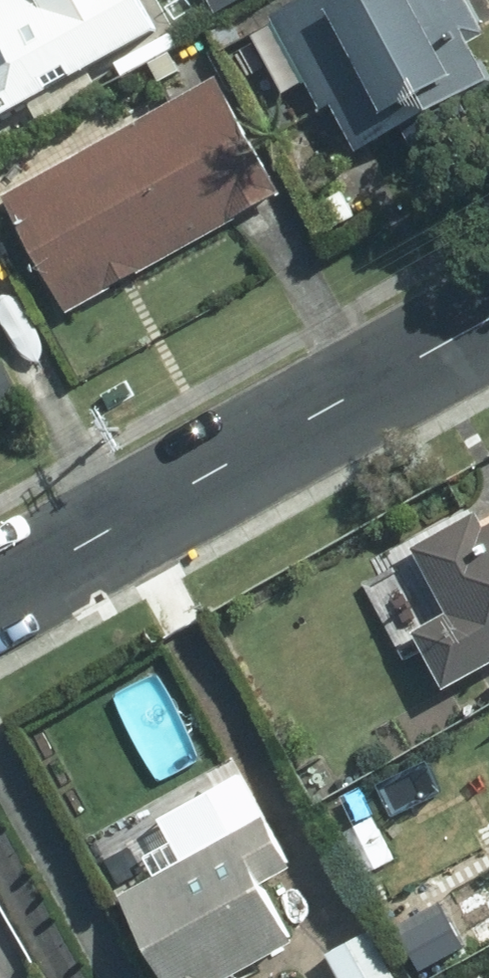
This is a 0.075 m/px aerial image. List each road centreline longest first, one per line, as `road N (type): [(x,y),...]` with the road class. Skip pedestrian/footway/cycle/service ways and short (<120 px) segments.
road 1 (residential): [(0,591),(488,321)]

